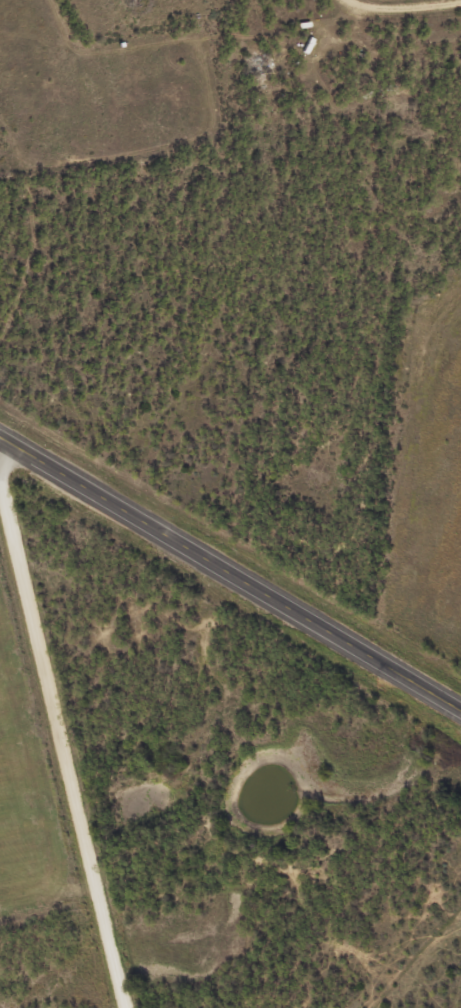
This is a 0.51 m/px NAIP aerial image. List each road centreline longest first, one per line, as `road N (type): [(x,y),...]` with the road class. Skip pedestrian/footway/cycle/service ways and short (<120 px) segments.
road 1 (residential): [(97,1007),(10,528),(3,440)]
road 2 (primary): [(460,711),(0,438)]
road 3 (residential): [(370,0),(460,295)]

